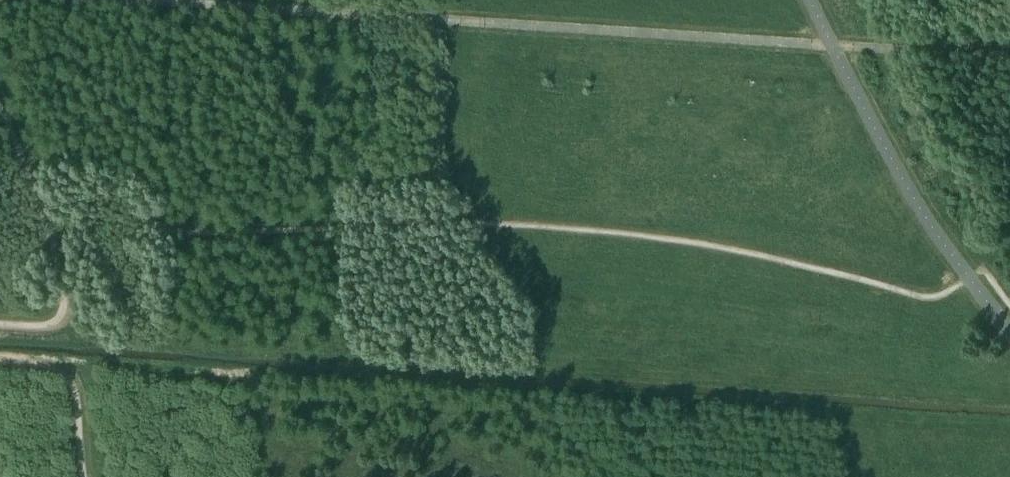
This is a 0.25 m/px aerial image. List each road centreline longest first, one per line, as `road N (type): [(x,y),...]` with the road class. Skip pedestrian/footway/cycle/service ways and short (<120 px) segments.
road 1 (track): [(1009,56),(202,6)]

